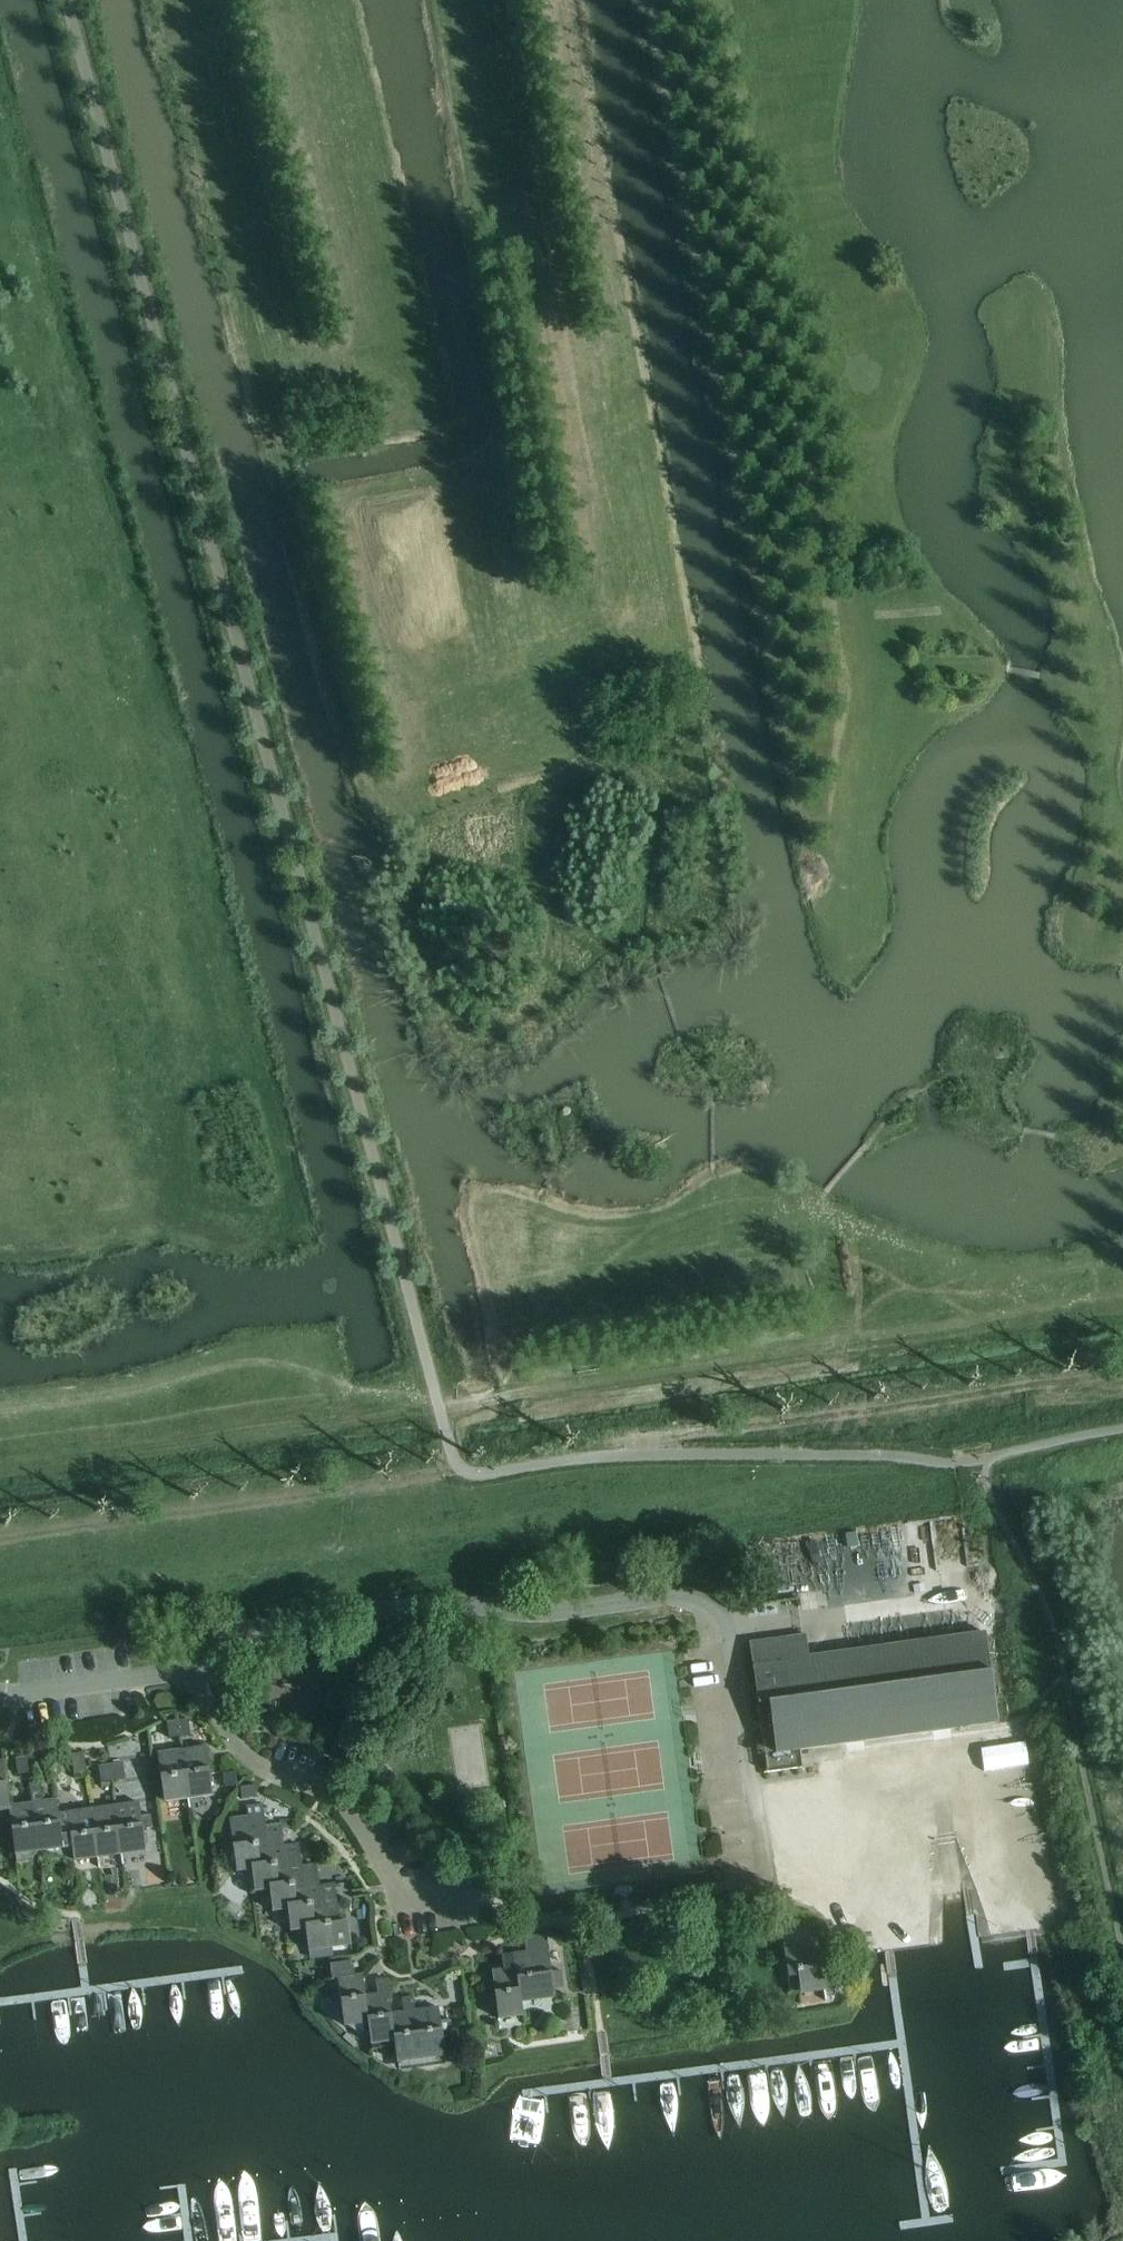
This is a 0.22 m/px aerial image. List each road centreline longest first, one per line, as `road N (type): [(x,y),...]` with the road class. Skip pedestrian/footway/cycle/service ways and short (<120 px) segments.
road 1 (track): [(644,0),(796,799)]
road 2 (residential): [(0,1691),(190,1669),(245,1753),(323,1788),(347,1809),(398,1901),(465,1894)]

